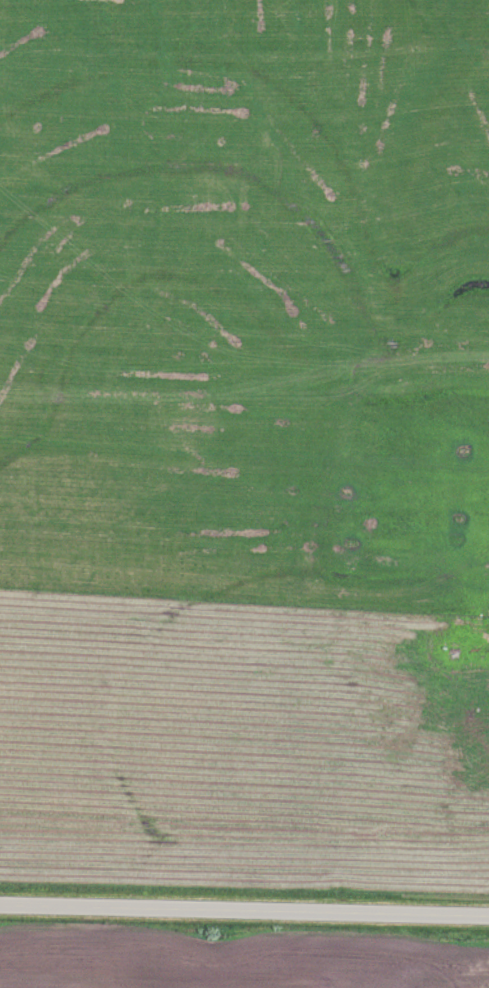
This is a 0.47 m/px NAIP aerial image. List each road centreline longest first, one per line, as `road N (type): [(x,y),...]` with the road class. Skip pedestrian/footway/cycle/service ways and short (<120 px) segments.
road 1 (secondary): [(488,917),(0,908)]

